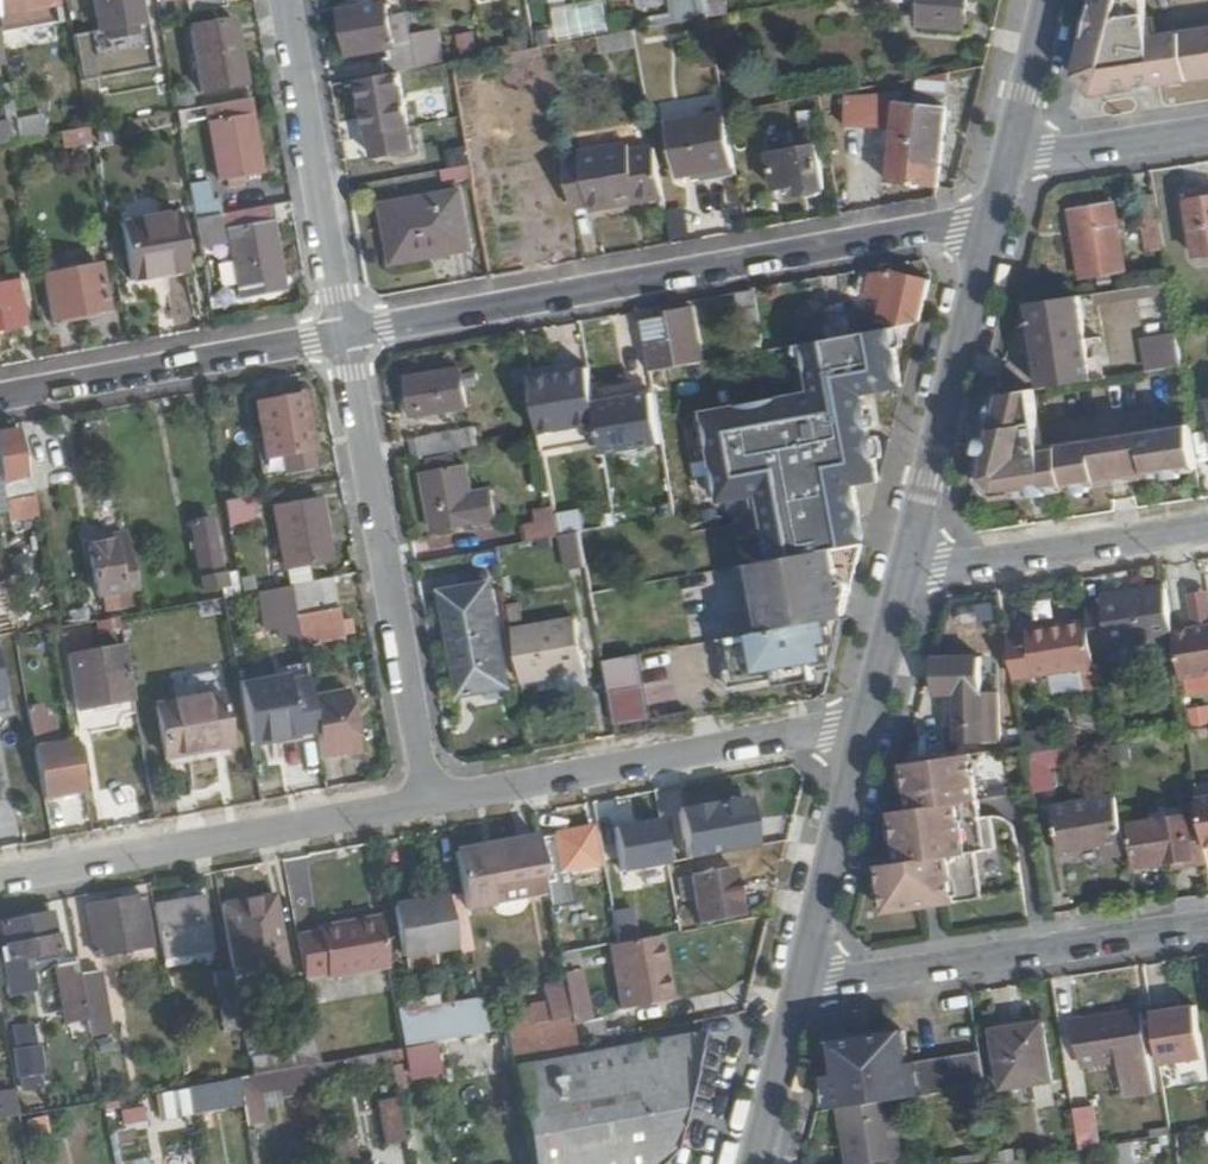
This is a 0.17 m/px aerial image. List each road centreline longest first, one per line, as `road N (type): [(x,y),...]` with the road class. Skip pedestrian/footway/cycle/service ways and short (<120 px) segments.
road 1 (residential): [(342,334),(993,221)]
road 2 (residential): [(342,334),(429,803)]
road 3 (residential): [(429,803),(869,725)]
road 4 (residential): [(0,881),(429,803)]
road 5 (residential): [(803,984),(1207,923)]
road 6 (residential): [(993,221),(908,576)]
road 7 (residential): [(0,397),(342,334)]
road 8 (residential): [(284,0),(342,334)]
road 9 (residential): [(908,576),(1207,530)]
road 10 (residential): [(869,725),(803,984)]
road 11 (residential): [(1011,159),(1207,129)]
road 12 (residential): [(803,984),(752,1163)]
road 13 (residential): [(1050,0),(1011,159)]
road 14 (residential): [(908,576),(869,725)]

